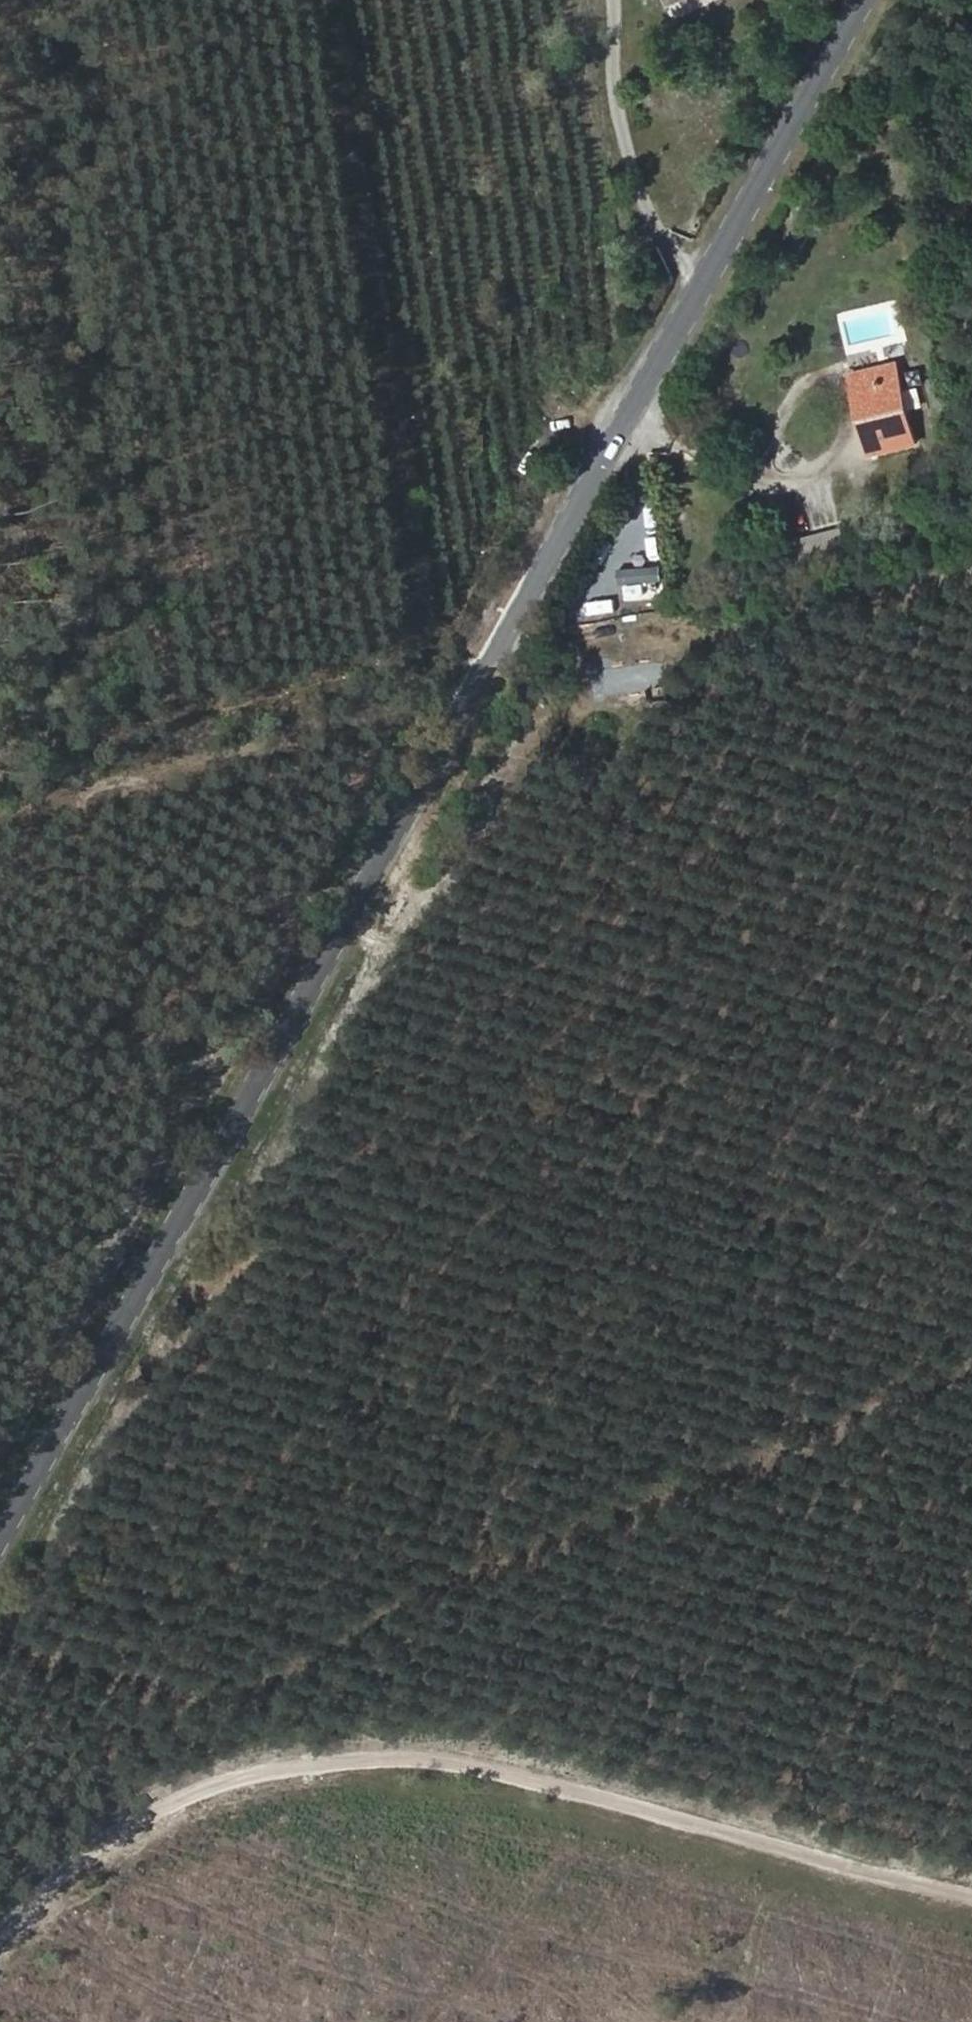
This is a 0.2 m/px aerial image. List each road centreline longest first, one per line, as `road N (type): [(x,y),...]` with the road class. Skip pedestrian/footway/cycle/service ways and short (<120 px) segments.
road 1 (secondary): [(0,1532),(407,844),(871,0)]

